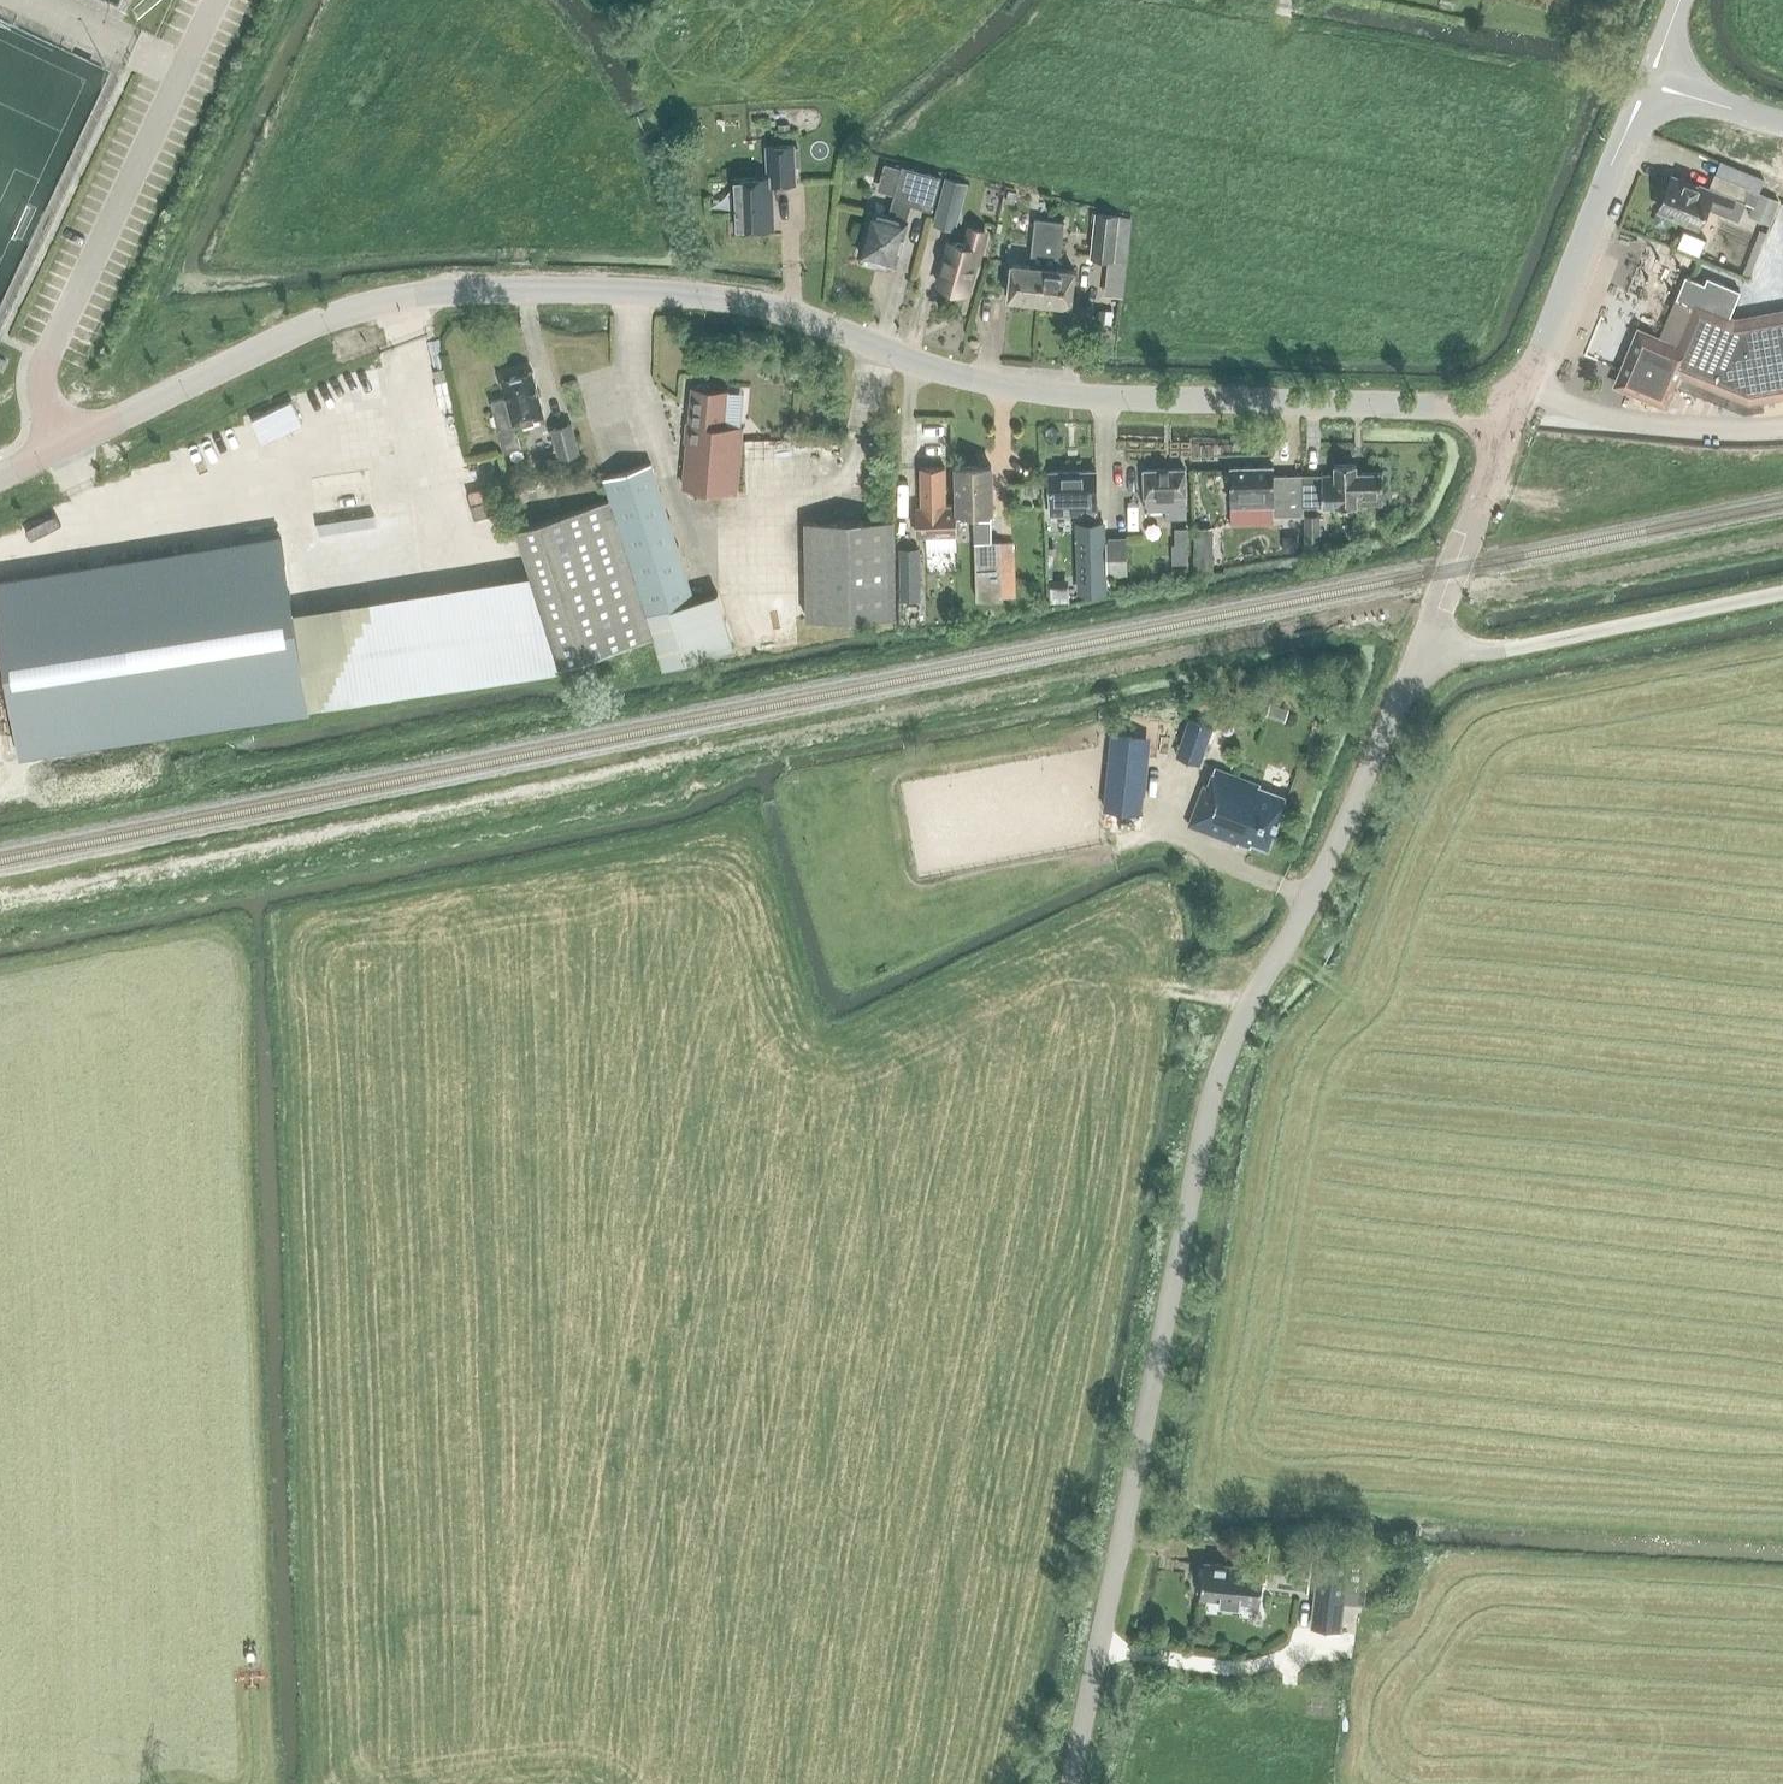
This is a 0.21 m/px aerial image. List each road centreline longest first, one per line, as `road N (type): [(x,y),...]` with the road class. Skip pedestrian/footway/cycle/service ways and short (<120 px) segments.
road 1 (tertiary): [(0,477),(333,317),(479,291),(670,293),(754,305),(954,374),(1040,392),(1515,410)]
road 2 (unclassified): [(1072,1783),(1205,1116),(1238,1027),(1336,844),(1423,647)]
road 3 (unclassified): [(1423,647),(1498,651),(1782,595)]
road 4 (tertiary): [(1515,410),(1651,84)]
road 5 (unclassified): [(1423,647),(1515,410)]
road 6 (tertiary): [(1651,84),(1782,122)]

